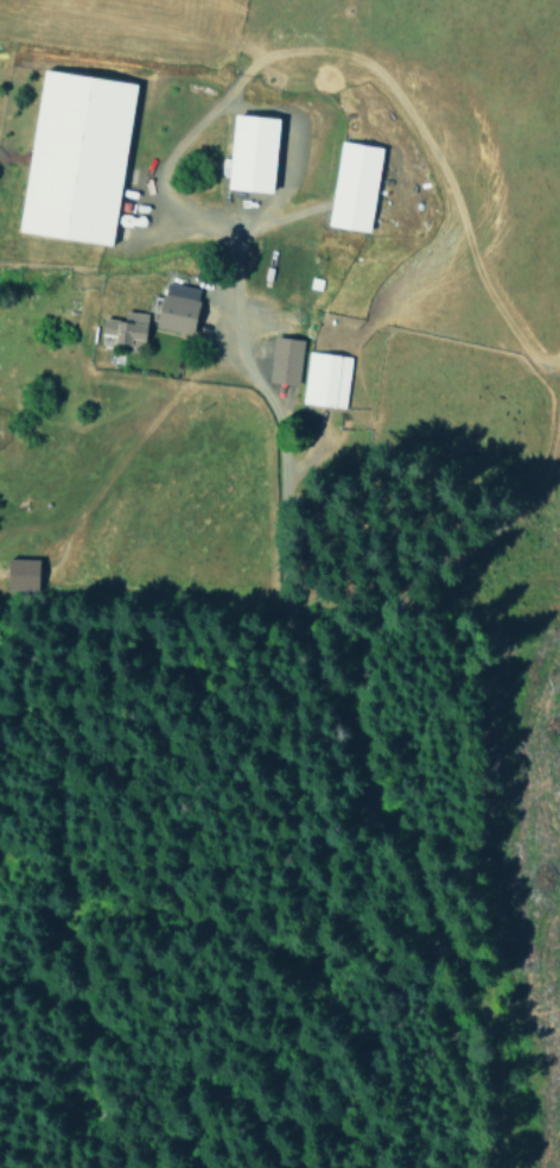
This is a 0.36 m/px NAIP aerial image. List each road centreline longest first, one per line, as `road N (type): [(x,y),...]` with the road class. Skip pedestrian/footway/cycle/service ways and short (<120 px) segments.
road 1 (residential): [(493,1167),(491,1017),(363,749),(276,593),(267,372)]
road 2 (residential): [(363,749),(390,651),(425,581),(511,539),(547,471),(559,312)]
road 3 (residential): [(553,379),(518,345),(465,253),(429,152),(352,61),(252,59)]

